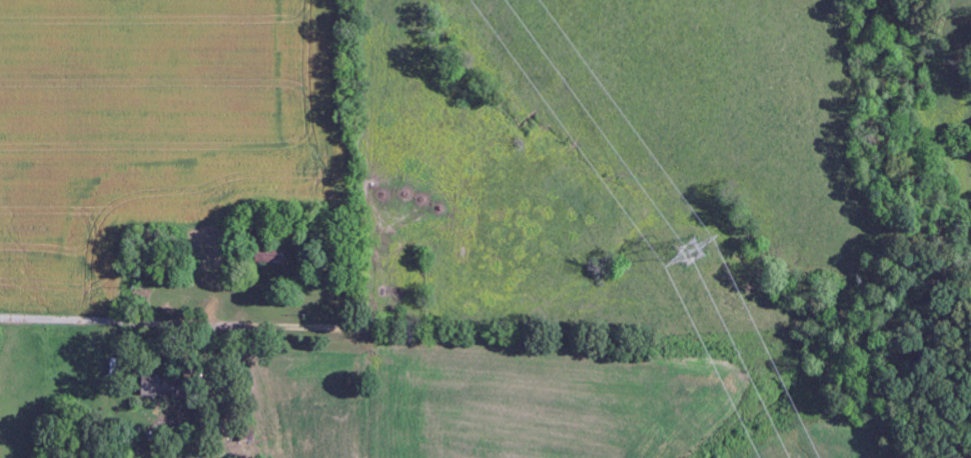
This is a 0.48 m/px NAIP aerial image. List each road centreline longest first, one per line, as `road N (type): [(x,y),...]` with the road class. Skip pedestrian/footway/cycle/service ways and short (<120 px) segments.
road 1 (residential): [(252,327),(0,320)]

